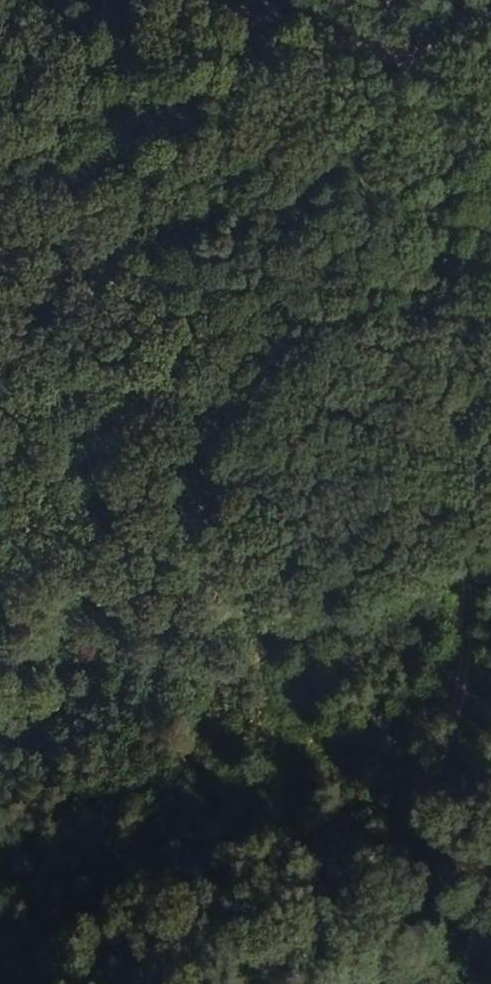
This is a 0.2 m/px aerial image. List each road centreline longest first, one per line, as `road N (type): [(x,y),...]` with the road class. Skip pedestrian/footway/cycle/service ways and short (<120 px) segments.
road 1 (track): [(238,0),(312,23),(383,22),(456,307),(460,547),(447,766),(311,932)]
road 2 (track): [(324,983),(201,489),(0,524)]
road 3 (track): [(201,489),(72,0)]

